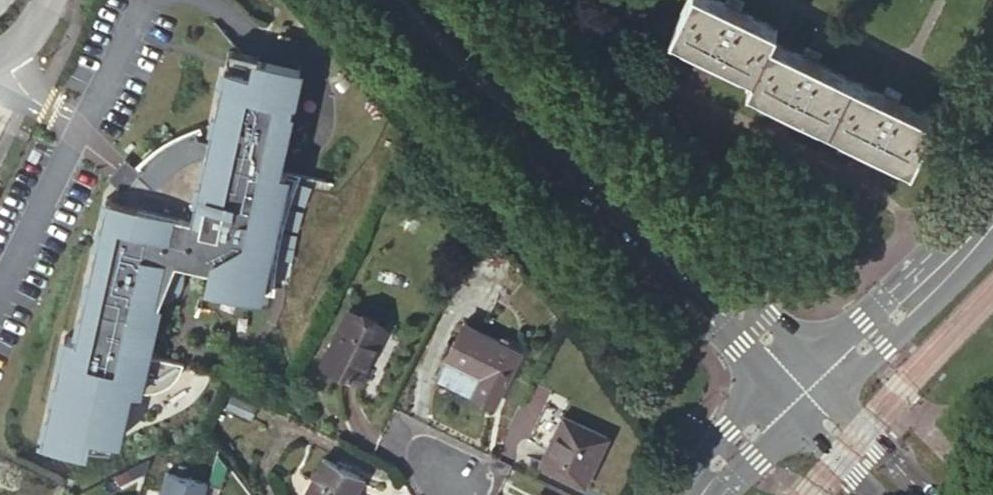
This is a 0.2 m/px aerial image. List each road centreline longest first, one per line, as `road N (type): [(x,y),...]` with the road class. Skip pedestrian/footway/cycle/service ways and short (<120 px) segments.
road 1 (tertiary): [(390,0),(712,335)]
road 2 (tertiary): [(758,300),(463,0)]
road 3 (tertiary): [(836,355),(958,245)]
road 4 (tertiary): [(958,245),(808,311)]
road 5 (tertiary): [(929,494),(868,437),(836,372)]

